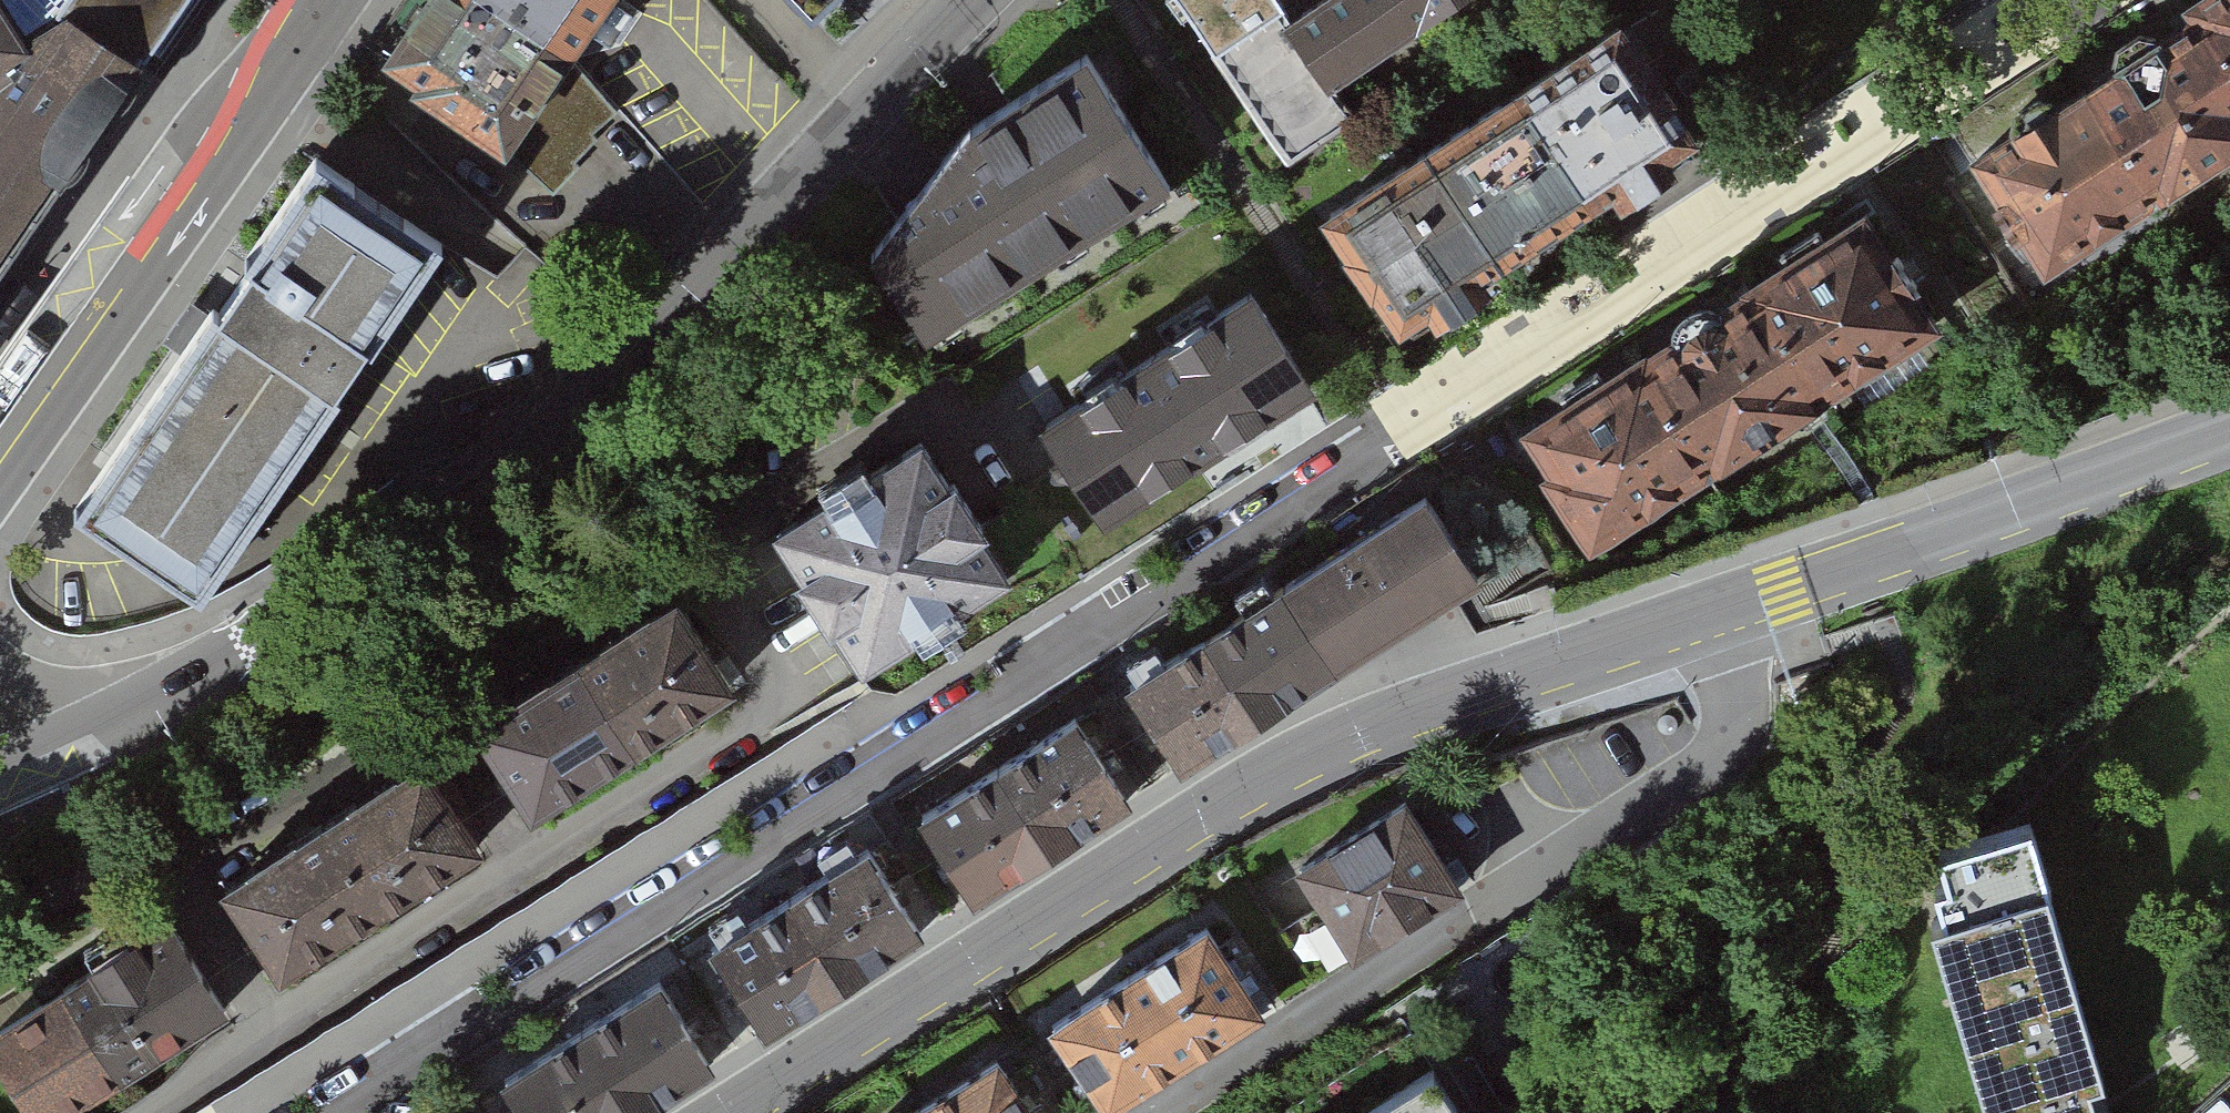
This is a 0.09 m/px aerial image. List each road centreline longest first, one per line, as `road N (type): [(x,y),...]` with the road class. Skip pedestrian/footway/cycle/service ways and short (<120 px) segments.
road 1 (residential): [(328,1112),(907,755),(2090,0)]
road 2 (tertiary): [(87,731),(257,643),(474,497),(974,0)]
road 3 (tertiary): [(1716,612),(1428,708),(1302,761),(722,1112)]
road 4 (secondary): [(316,0),(0,456)]
road 5 (tertiary): [(2229,428),(2026,508),(1716,612)]
road 6 (residential): [(1481,907),(1711,777),(1729,757),(1741,704),(1716,612)]
road 7 (residential): [(1157,1112),(1481,907)]

